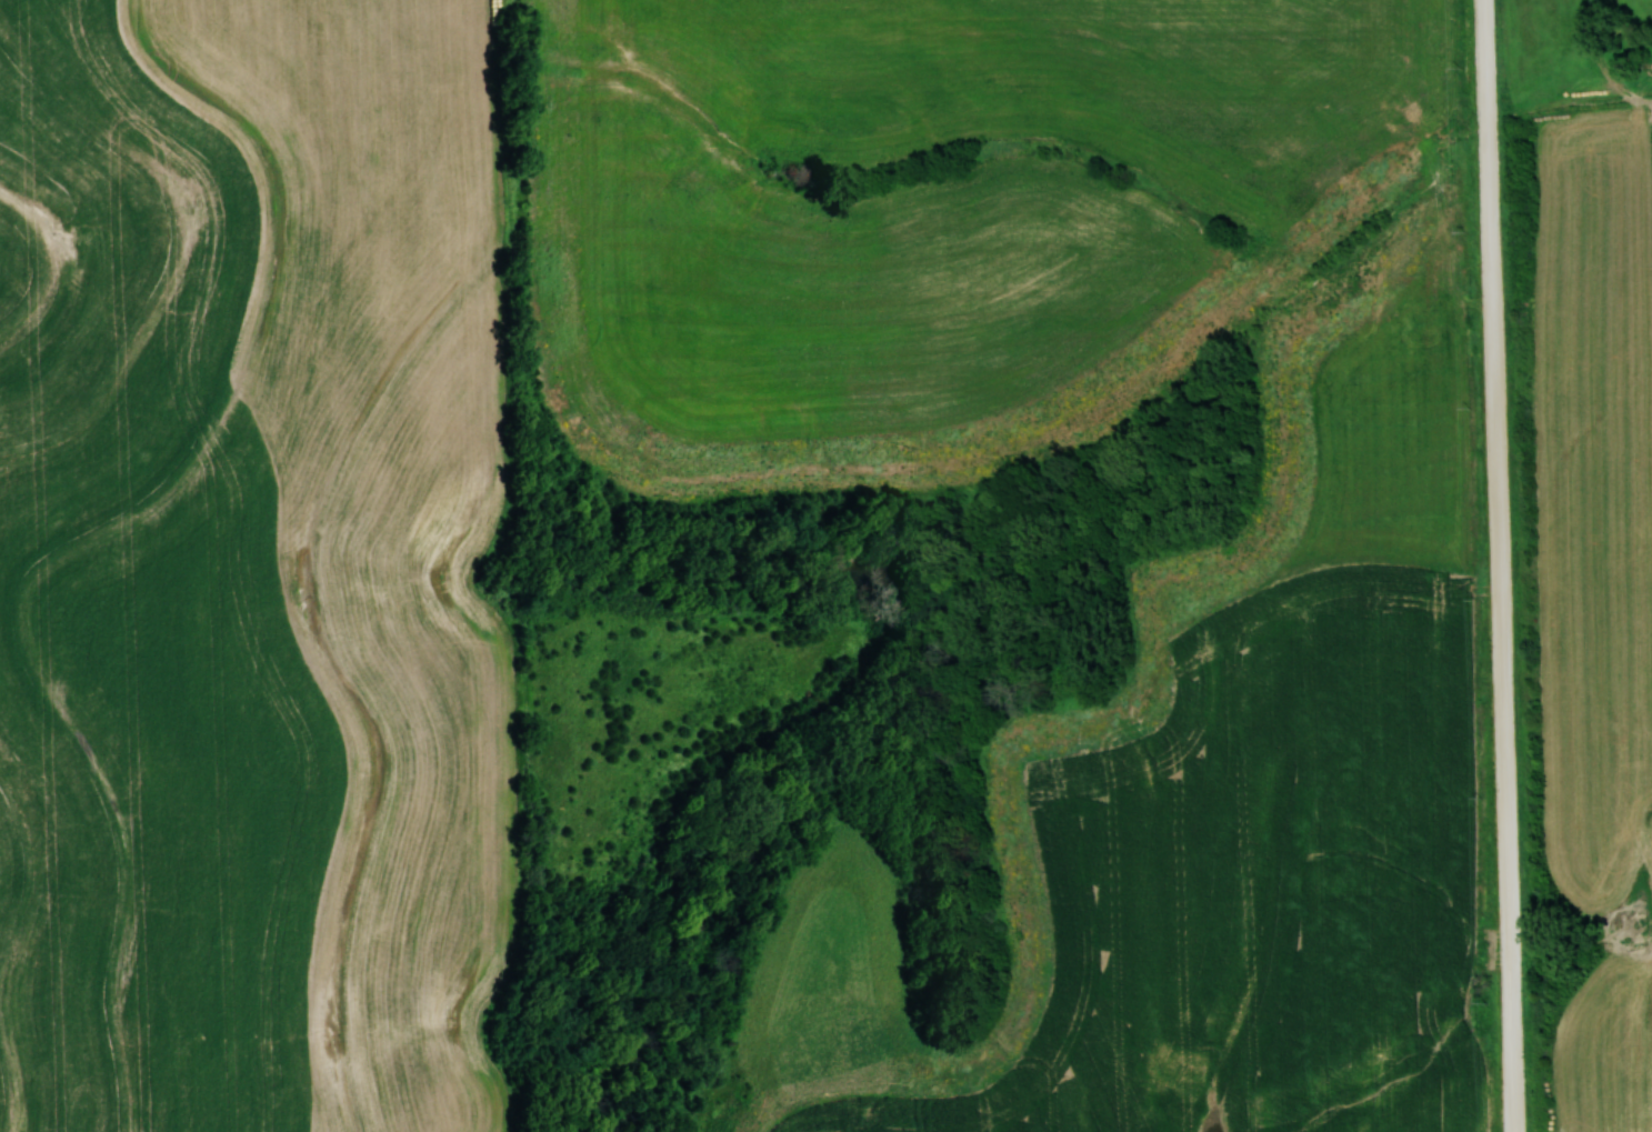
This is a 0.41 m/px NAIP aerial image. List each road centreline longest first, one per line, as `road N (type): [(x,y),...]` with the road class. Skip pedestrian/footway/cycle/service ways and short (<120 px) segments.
road 1 (residential): [(1516,1131),(1497,0)]

